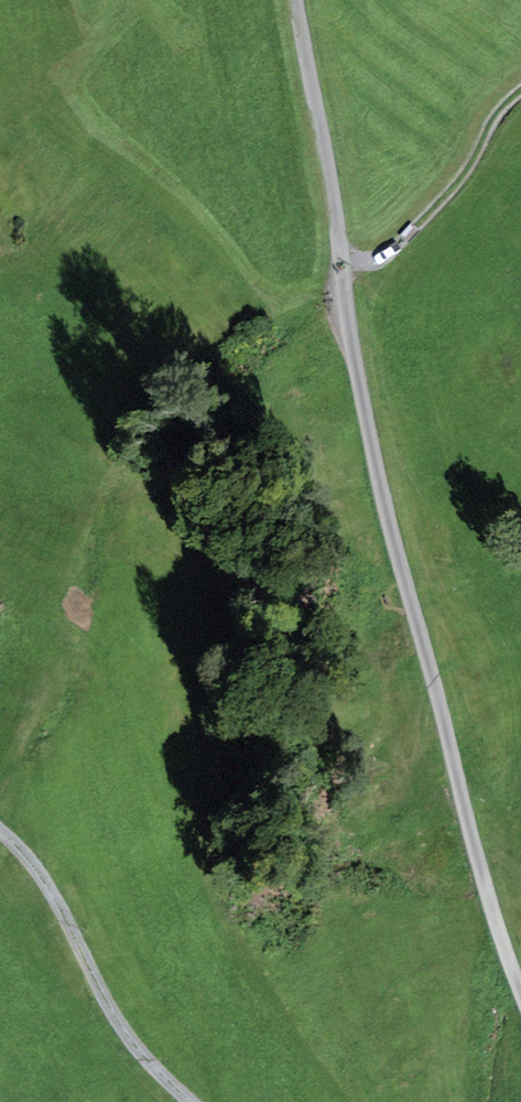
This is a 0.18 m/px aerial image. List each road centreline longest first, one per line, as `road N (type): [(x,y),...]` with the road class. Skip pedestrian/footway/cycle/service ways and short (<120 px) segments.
road 1 (unclassified): [(298,0),(375,457),(520,981)]
road 2 (track): [(191,1101),(117,1021),(39,869),(0,834)]
road 3 (track): [(343,263),(378,260),(402,240),(467,173),(500,108),(520,92)]

